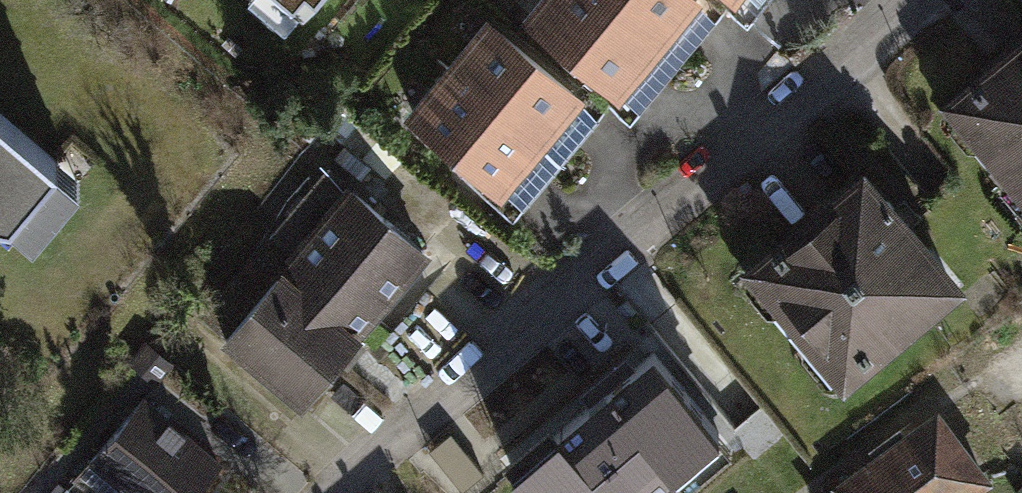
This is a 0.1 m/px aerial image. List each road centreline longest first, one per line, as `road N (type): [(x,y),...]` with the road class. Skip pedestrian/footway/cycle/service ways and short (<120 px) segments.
road 1 (residential): [(921,0),(378,460)]

